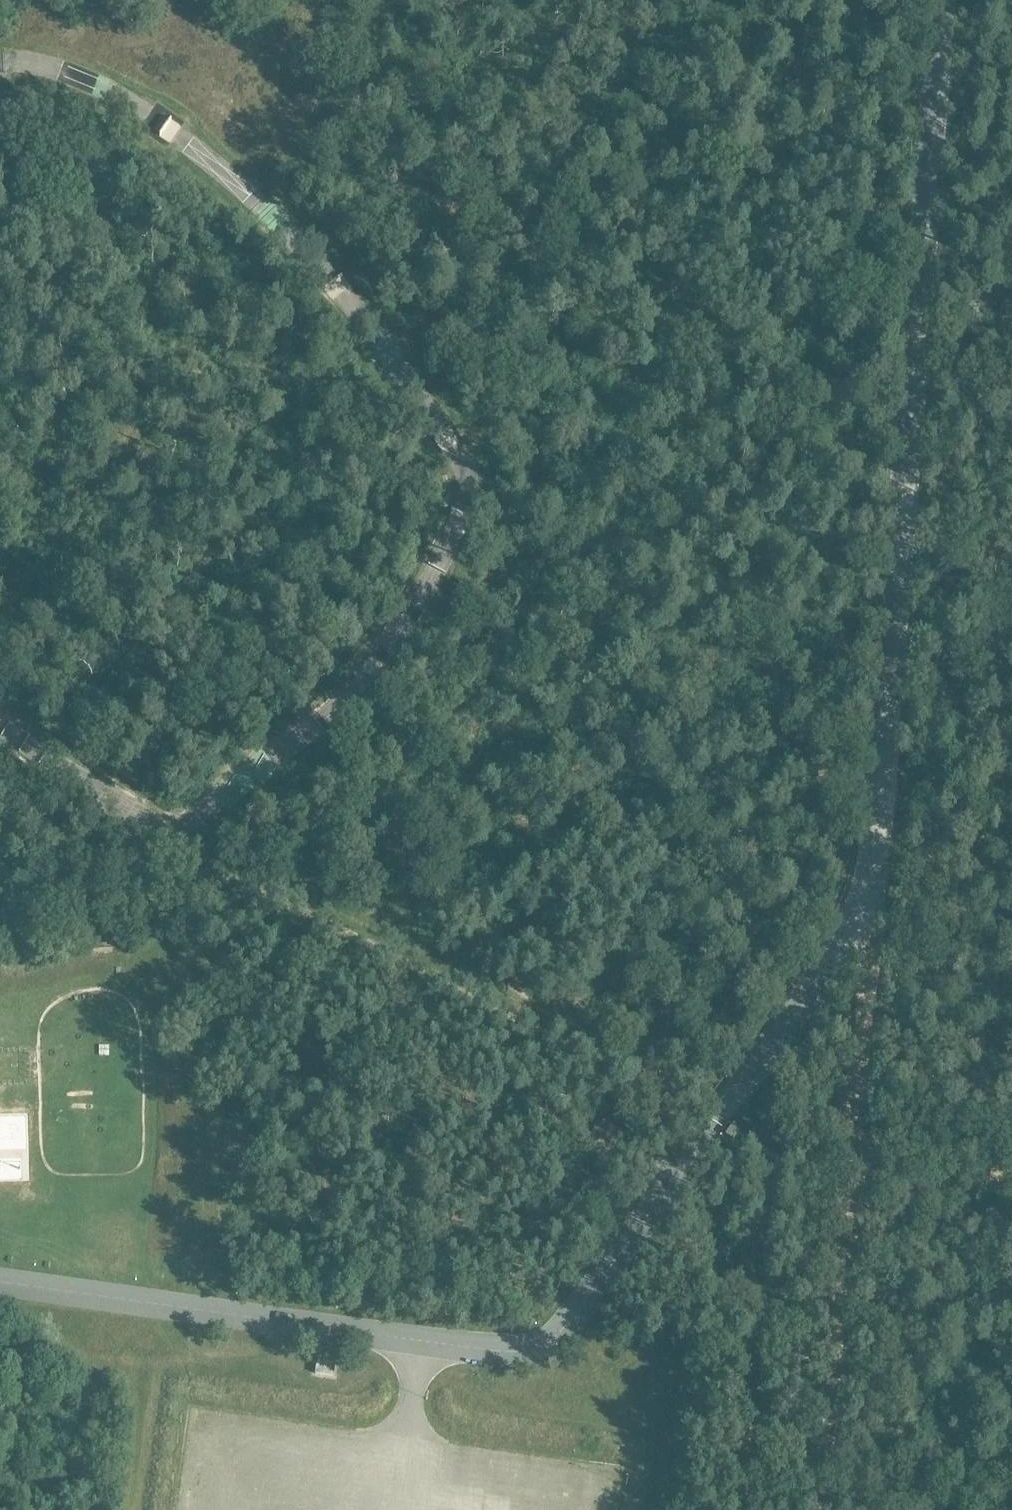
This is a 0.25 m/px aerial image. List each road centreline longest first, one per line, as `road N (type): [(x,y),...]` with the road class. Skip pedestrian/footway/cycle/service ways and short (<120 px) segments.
road 1 (unclassified): [(830,956),(870,885),(939,0)]
road 2 (track): [(100,729),(95,688),(116,593),(117,399),(139,295),(48,64)]
road 3 (track): [(870,885),(853,1183),(818,1509)]
road 4 (track): [(421,407),(303,628),(276,654),(180,684),(100,729),(63,763)]
road 5 (track): [(853,1183),(905,1190),(1011,1180)]

